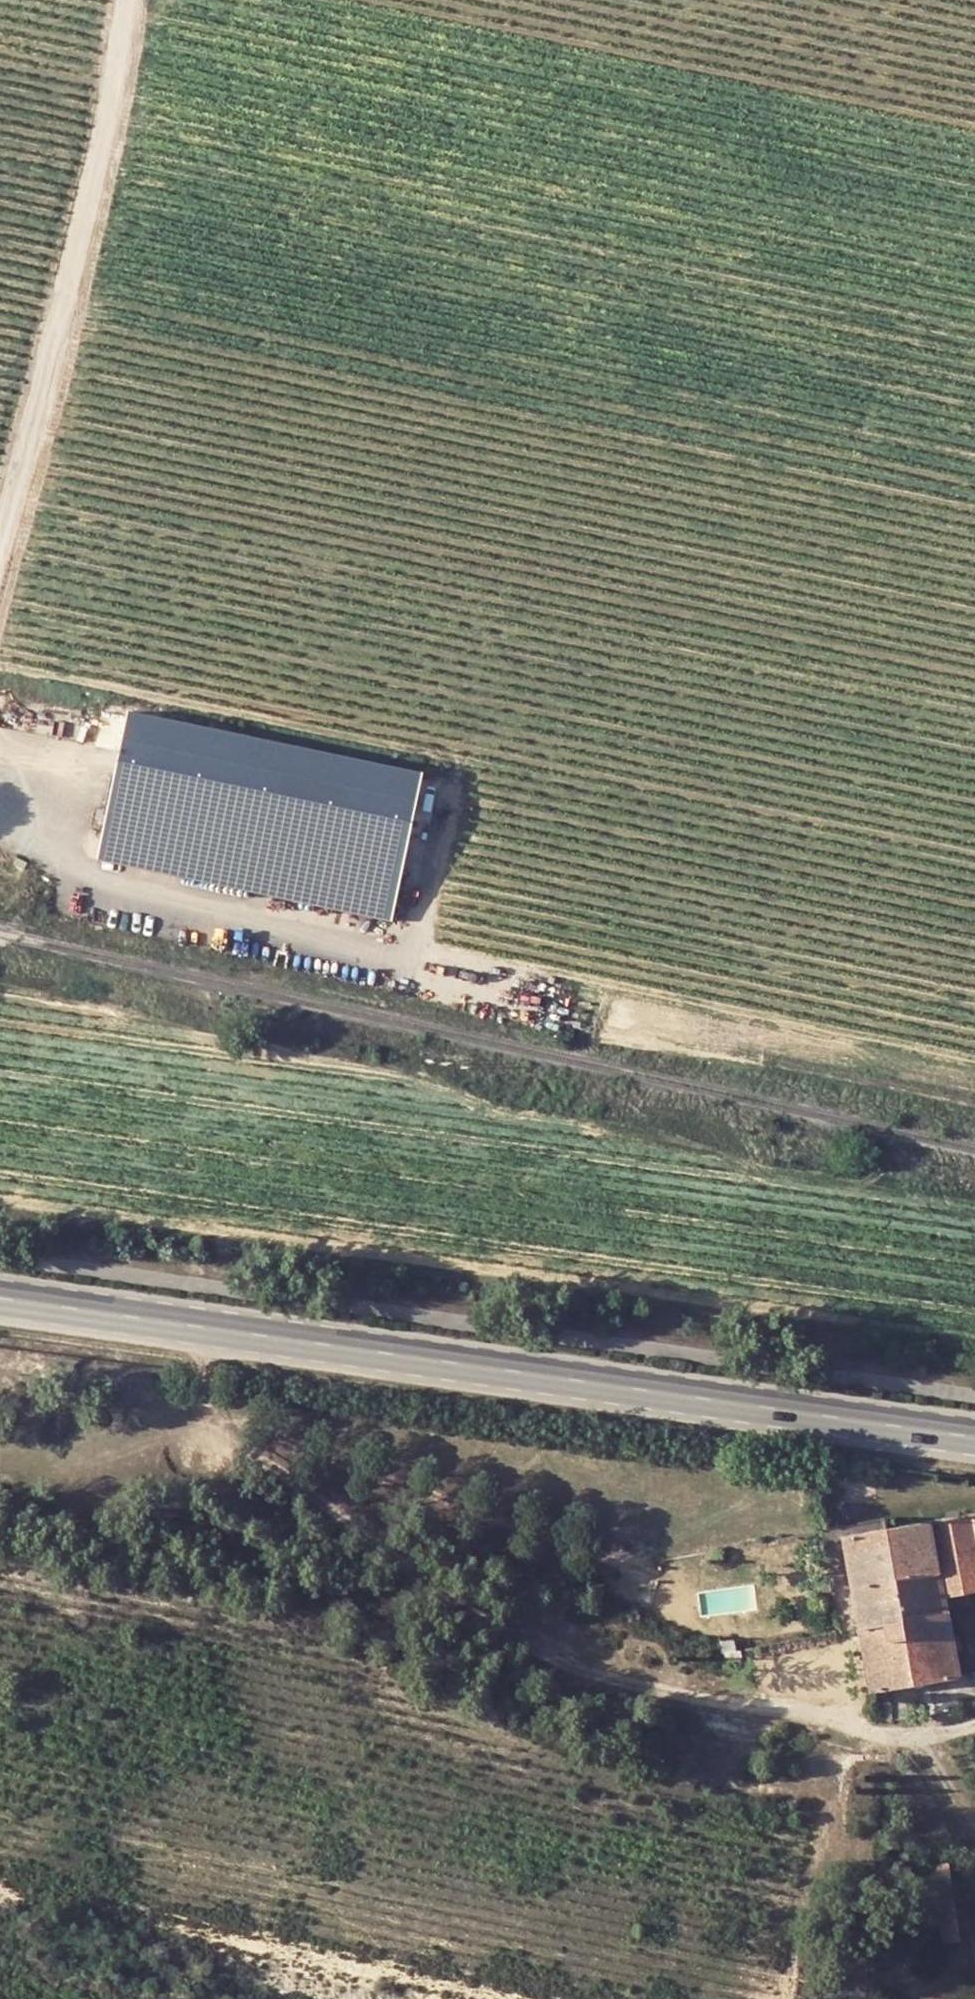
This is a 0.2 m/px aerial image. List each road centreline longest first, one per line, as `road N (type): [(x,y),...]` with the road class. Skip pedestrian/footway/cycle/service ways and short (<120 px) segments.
road 1 (secondary): [(0,1300),(974,1437)]
road 2 (unclassified): [(0,552),(134,0)]
road 3 (track): [(974,1108),(608,1033)]

